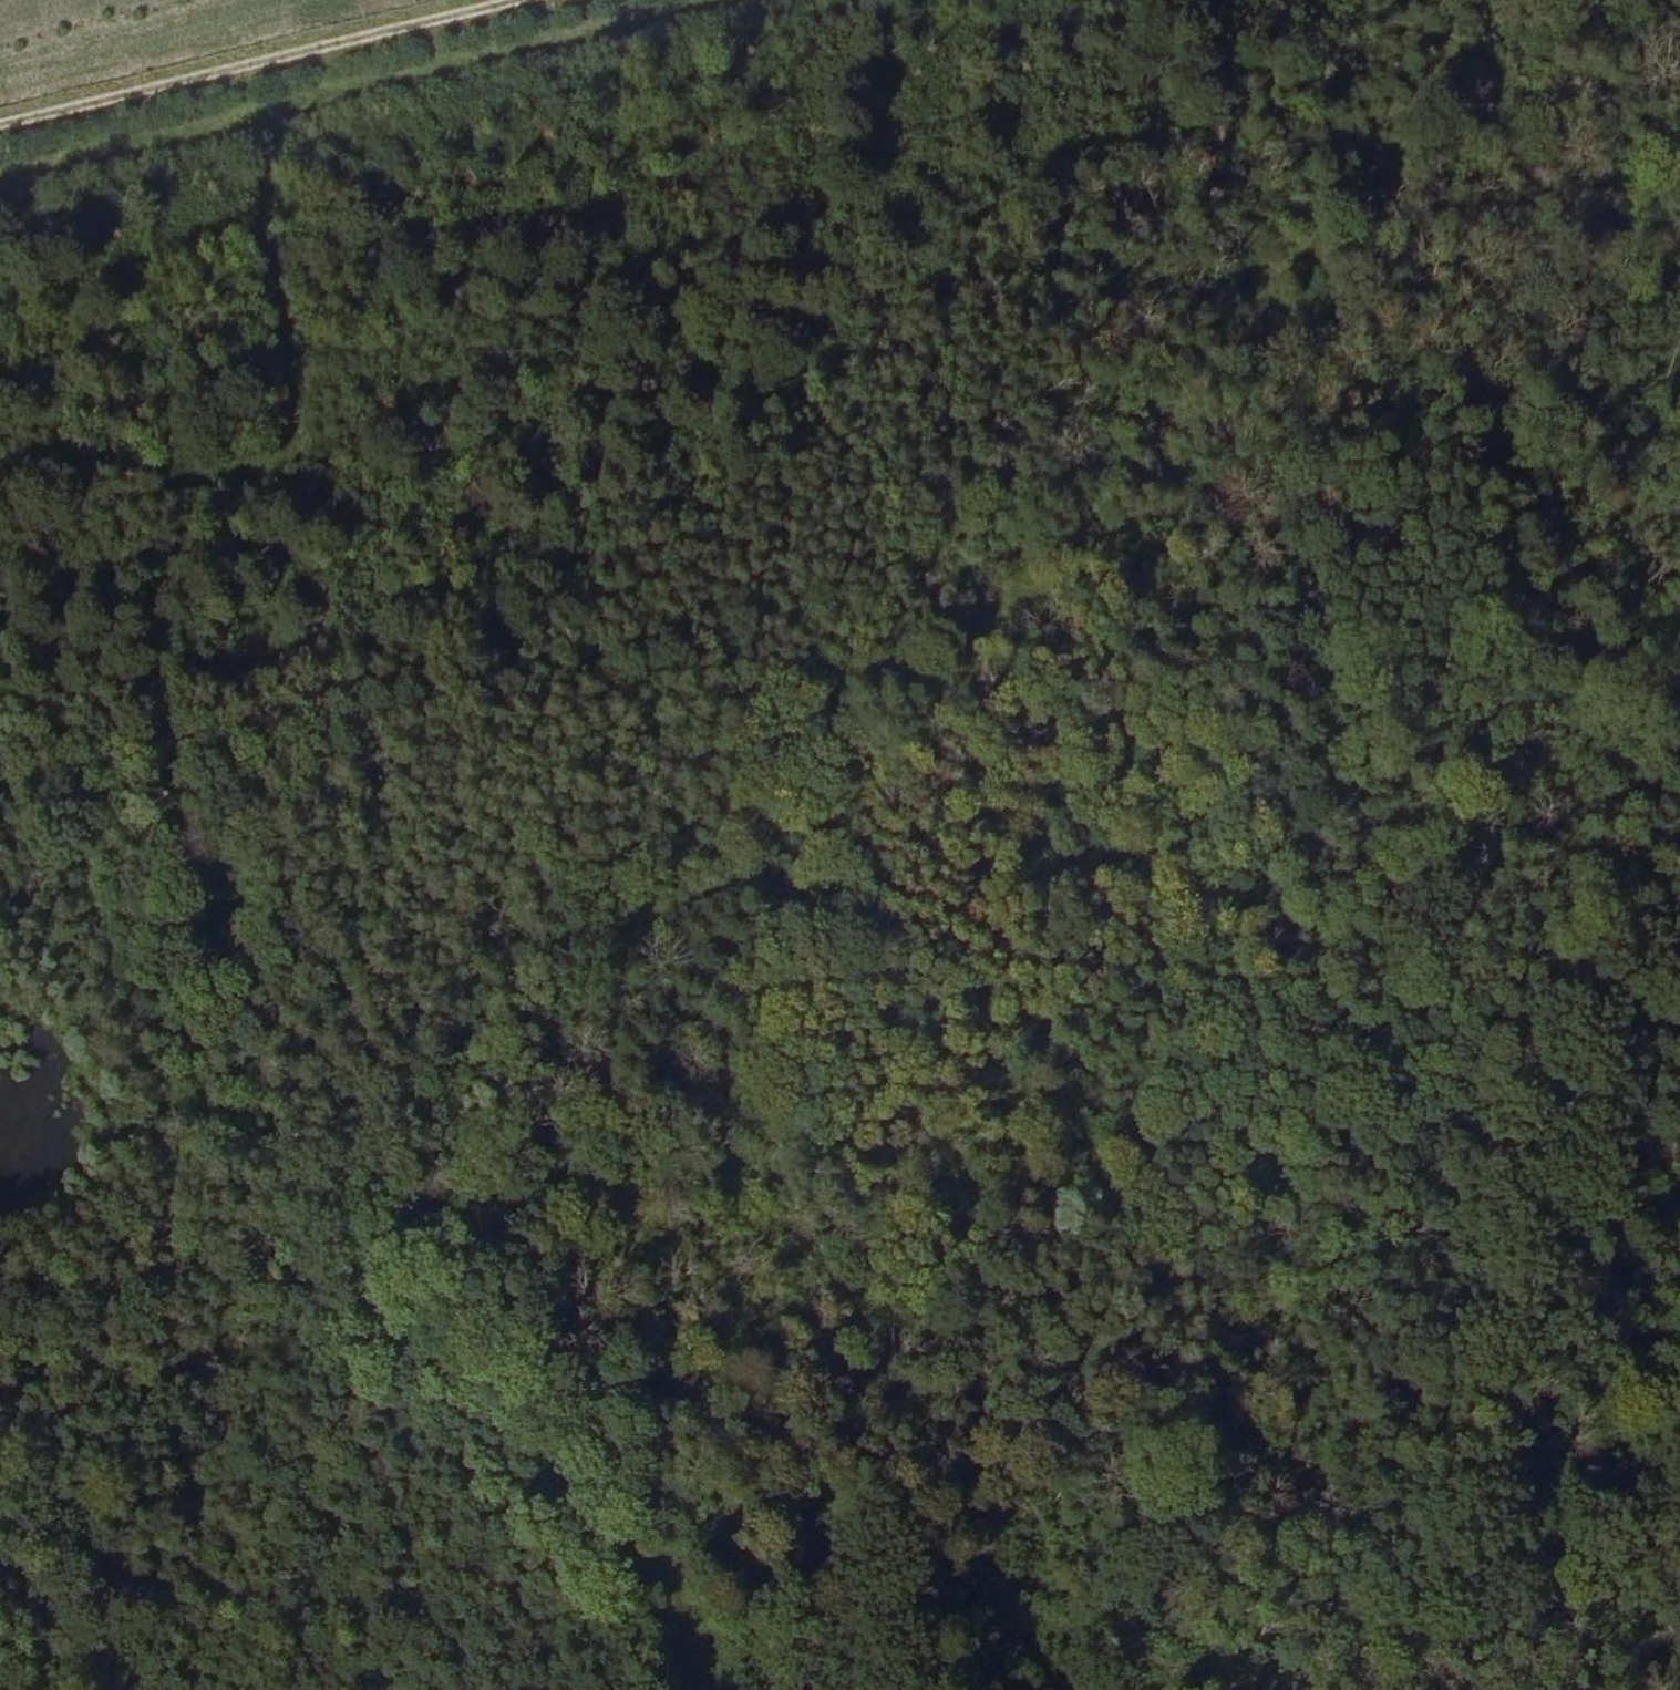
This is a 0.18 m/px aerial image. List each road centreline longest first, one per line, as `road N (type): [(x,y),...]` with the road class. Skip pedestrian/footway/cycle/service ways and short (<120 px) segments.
road 1 (track): [(0,126),(524,0)]

